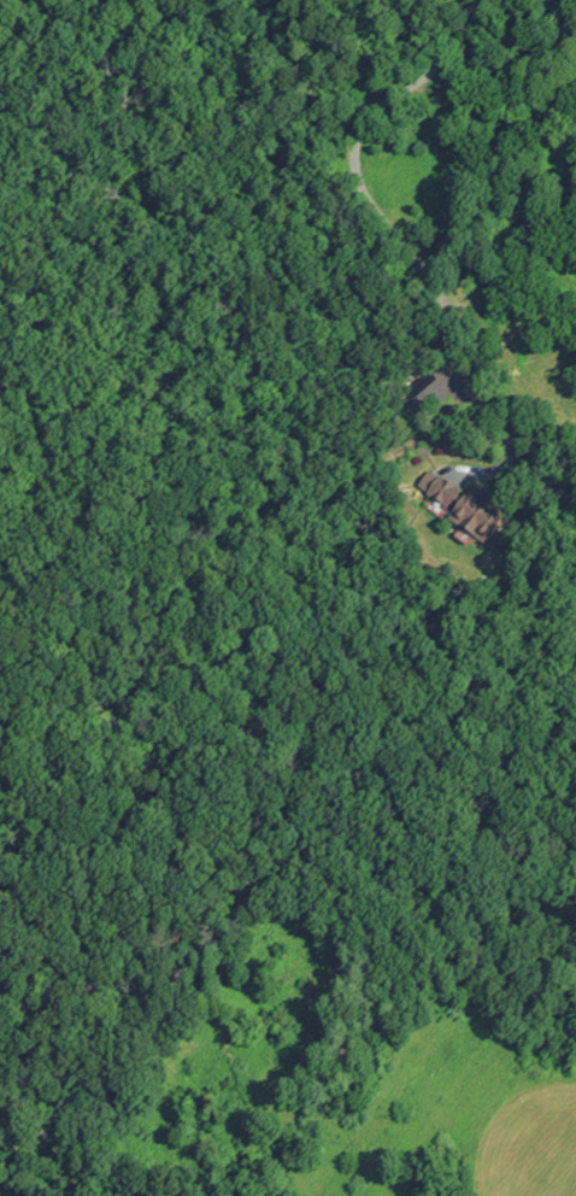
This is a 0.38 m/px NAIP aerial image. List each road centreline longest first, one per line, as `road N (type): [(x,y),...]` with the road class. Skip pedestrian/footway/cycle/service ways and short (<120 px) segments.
road 1 (residential): [(575,504),(510,440),(446,321),(354,180),(349,156),(353,131),(412,82),(477,0)]

